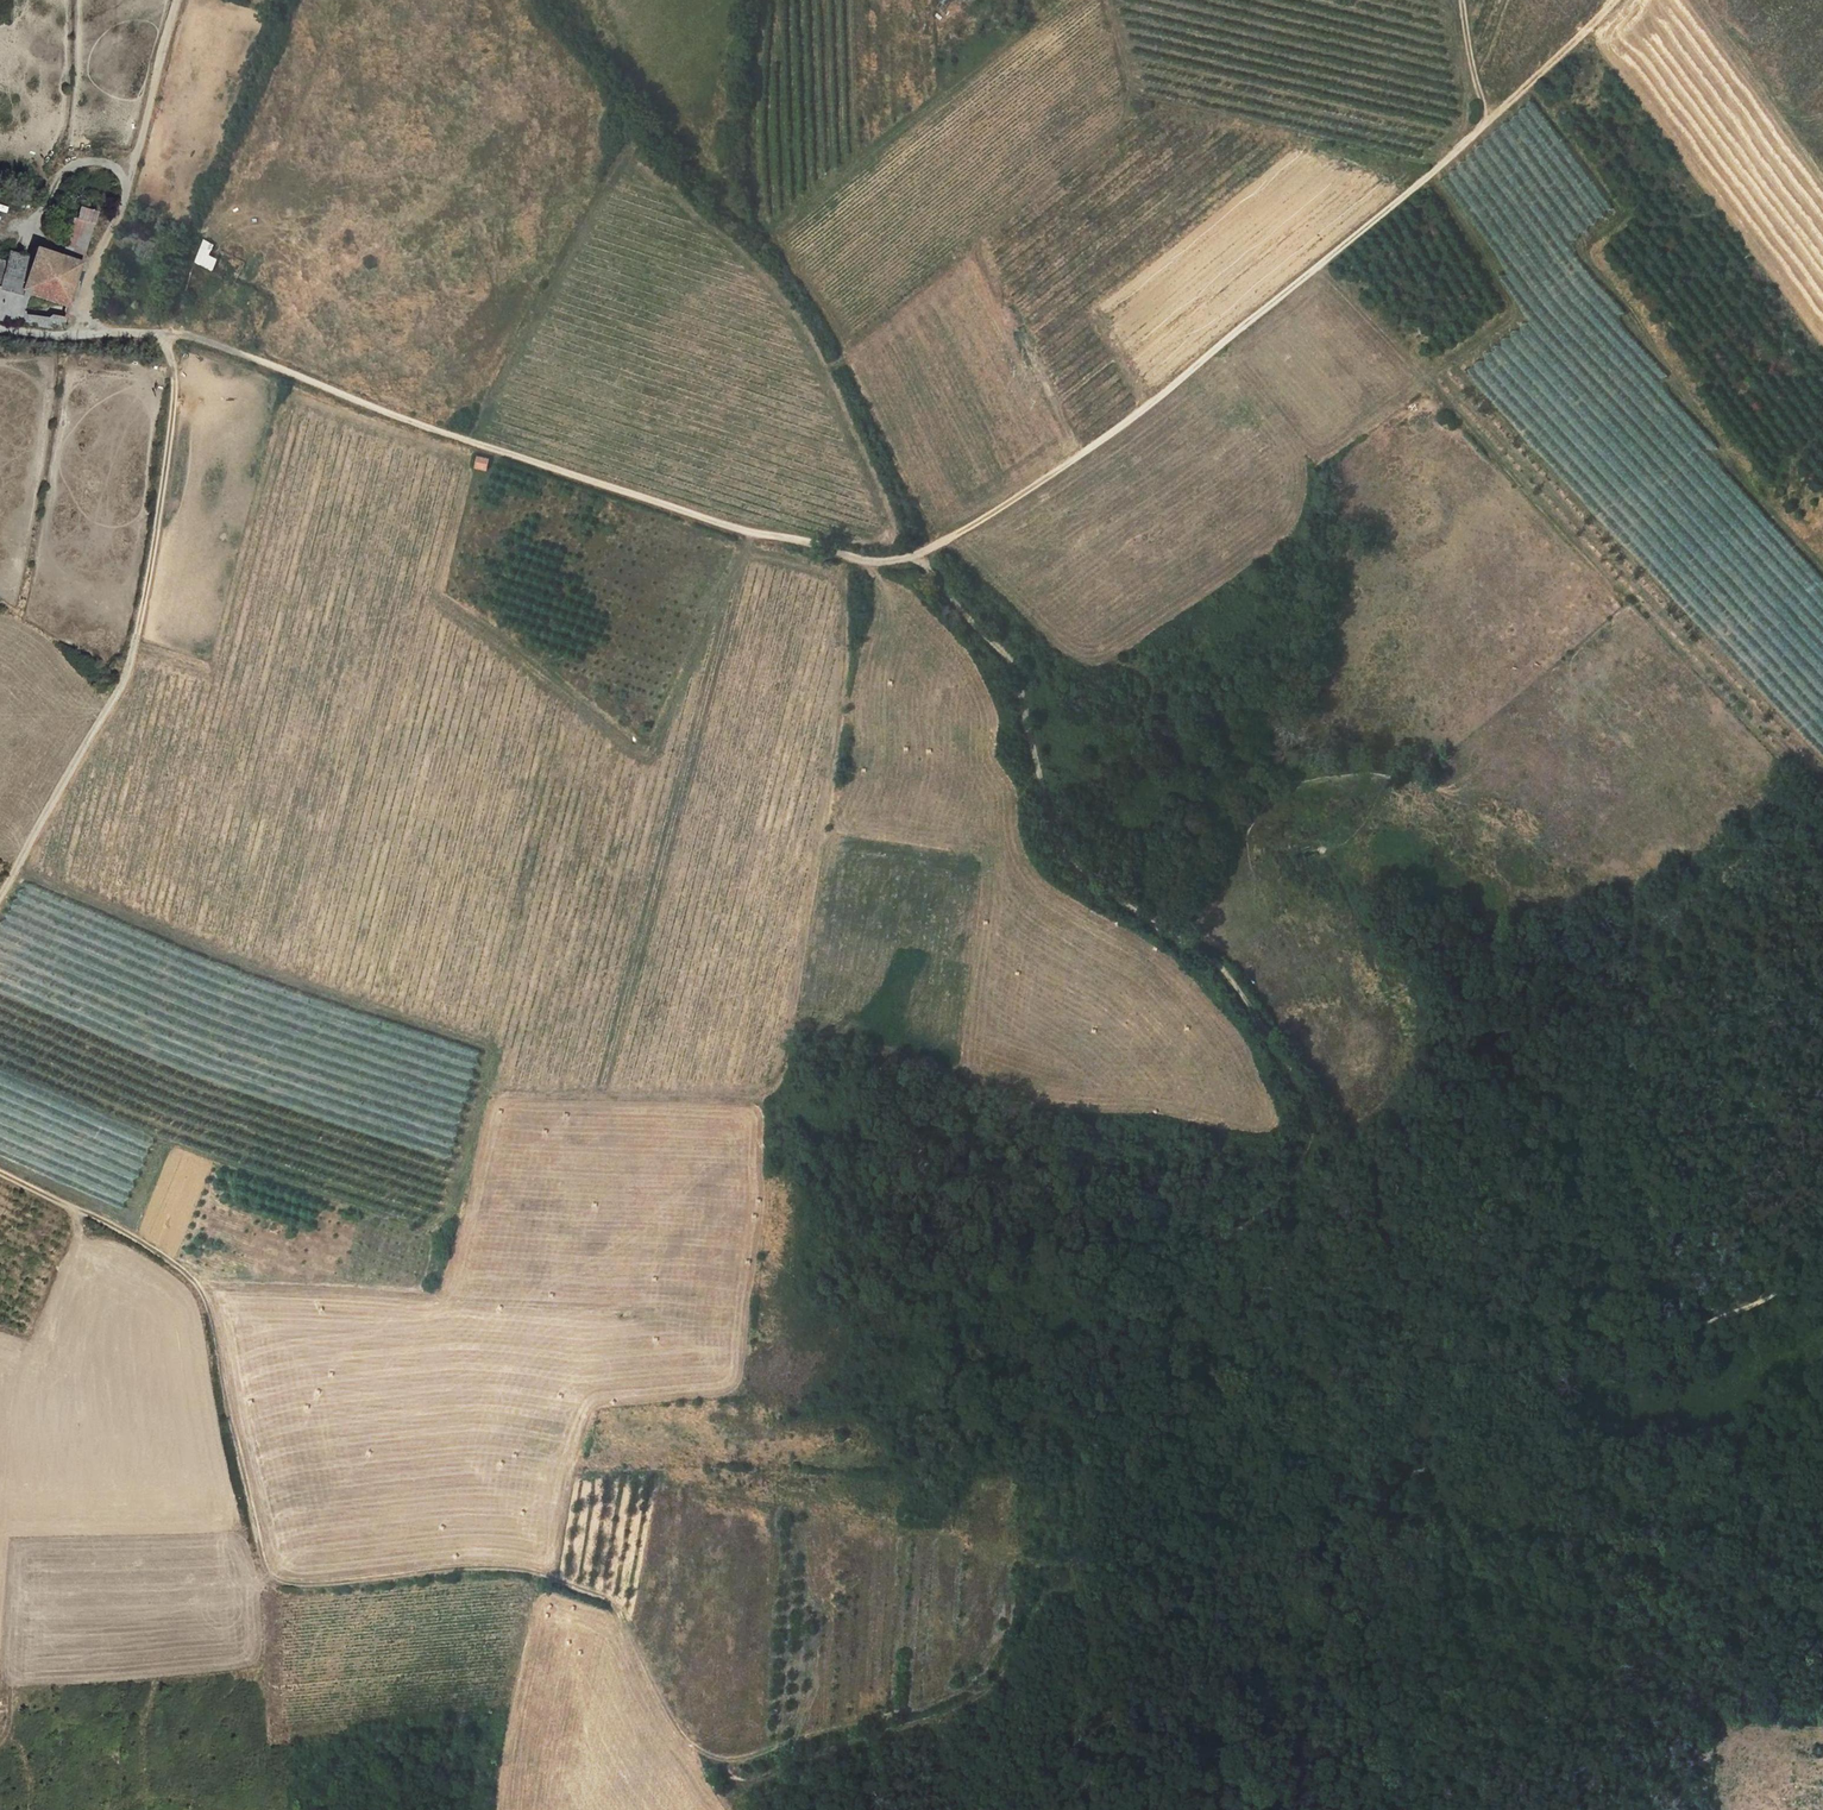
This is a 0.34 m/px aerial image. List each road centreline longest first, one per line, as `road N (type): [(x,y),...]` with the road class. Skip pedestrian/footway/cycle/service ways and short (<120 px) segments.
road 1 (track): [(1612,0),(1489,121),(1145,408),(917,558),(875,562),(748,533),(455,436),(200,337),(169,333)]
road 2 (track): [(0,1172),(102,1219),(194,1279),(211,1313),(262,1559),(275,1578),(301,1584),(466,1565),(543,1572),(622,1611),(679,1734),(719,1759),(949,1699),(983,1672),(1006,1624)]
road 3 (track): [(719,1759),(730,1777),(755,1783),(952,1712),(994,1680),(1044,1596),(1065,1595),(1084,1612),(1087,1675),(1043,1809)]
road 4 (track): [(0,898),(129,675),(174,409),(169,333)]
road 5 (track): [(123,180),(135,159),(176,0)]
road 6 (residential): [(0,328),(169,333)]
road 7 (track): [(1822,1256),(1771,1298),(1708,1322)]
road 8 (track): [(1489,121),(1461,0)]

